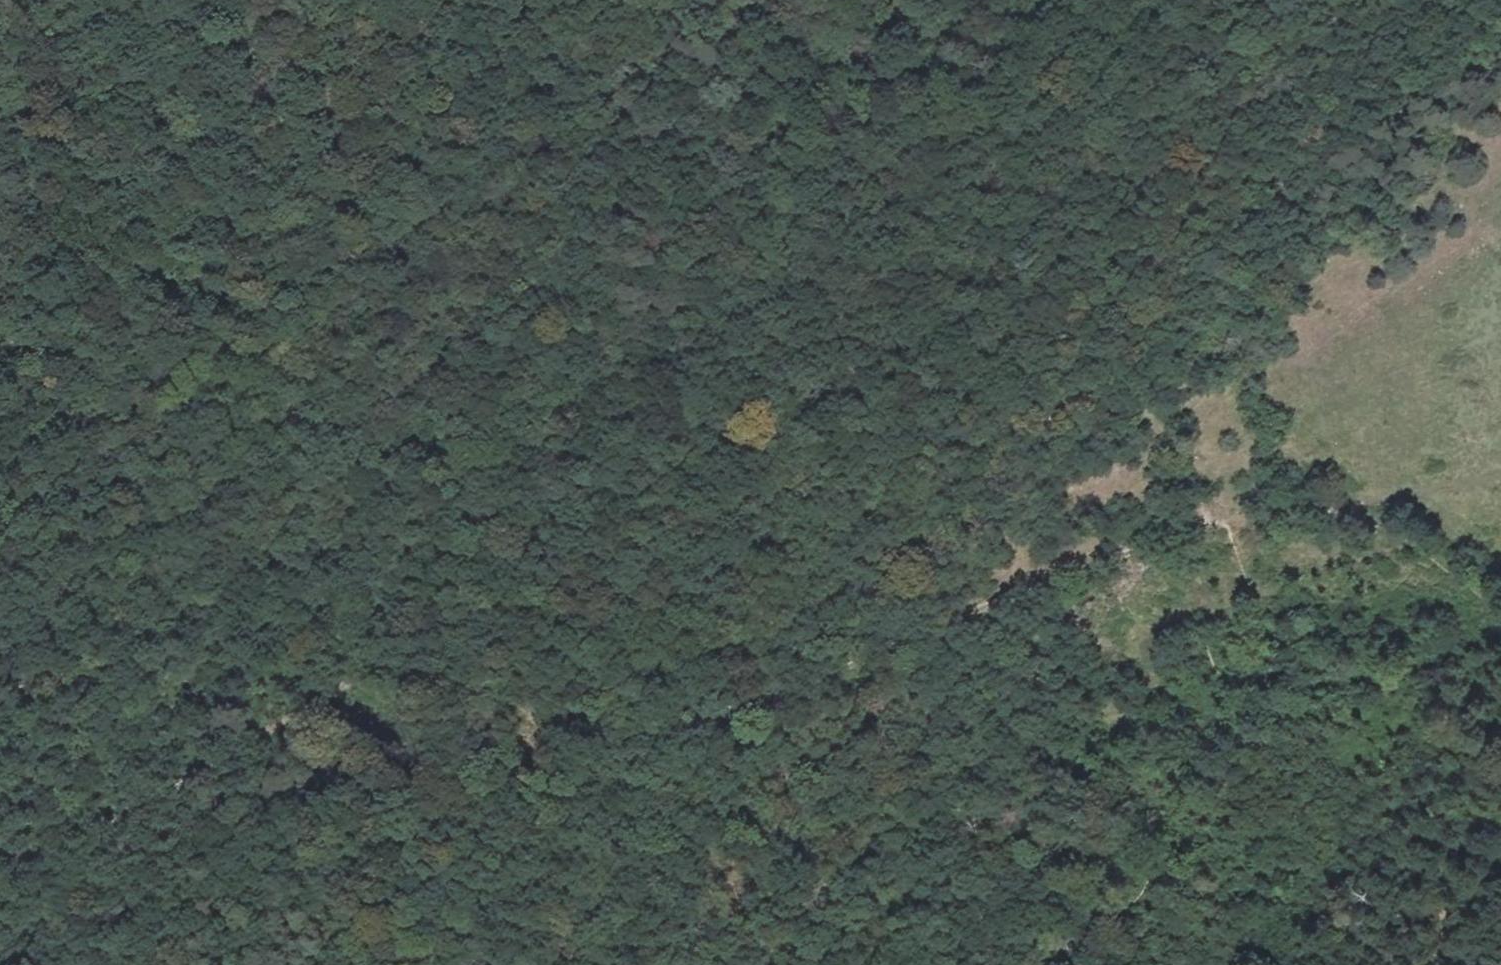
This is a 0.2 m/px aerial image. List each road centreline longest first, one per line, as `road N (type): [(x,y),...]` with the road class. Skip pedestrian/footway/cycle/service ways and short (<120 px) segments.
road 1 (track): [(1224,518),(756,701),(606,732),(407,655),(0,886)]
road 2 (track): [(1500,469),(1409,493),(1224,518)]

